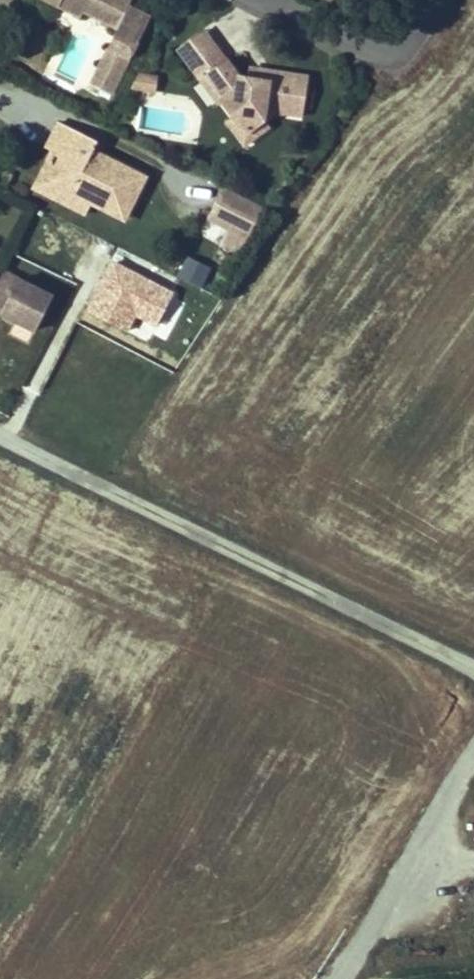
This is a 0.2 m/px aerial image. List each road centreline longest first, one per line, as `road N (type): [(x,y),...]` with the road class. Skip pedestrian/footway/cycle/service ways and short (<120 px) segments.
road 1 (track): [(340,978),(473,766)]
road 2 (residential): [(262,0),(382,59),(411,45),(439,0)]

